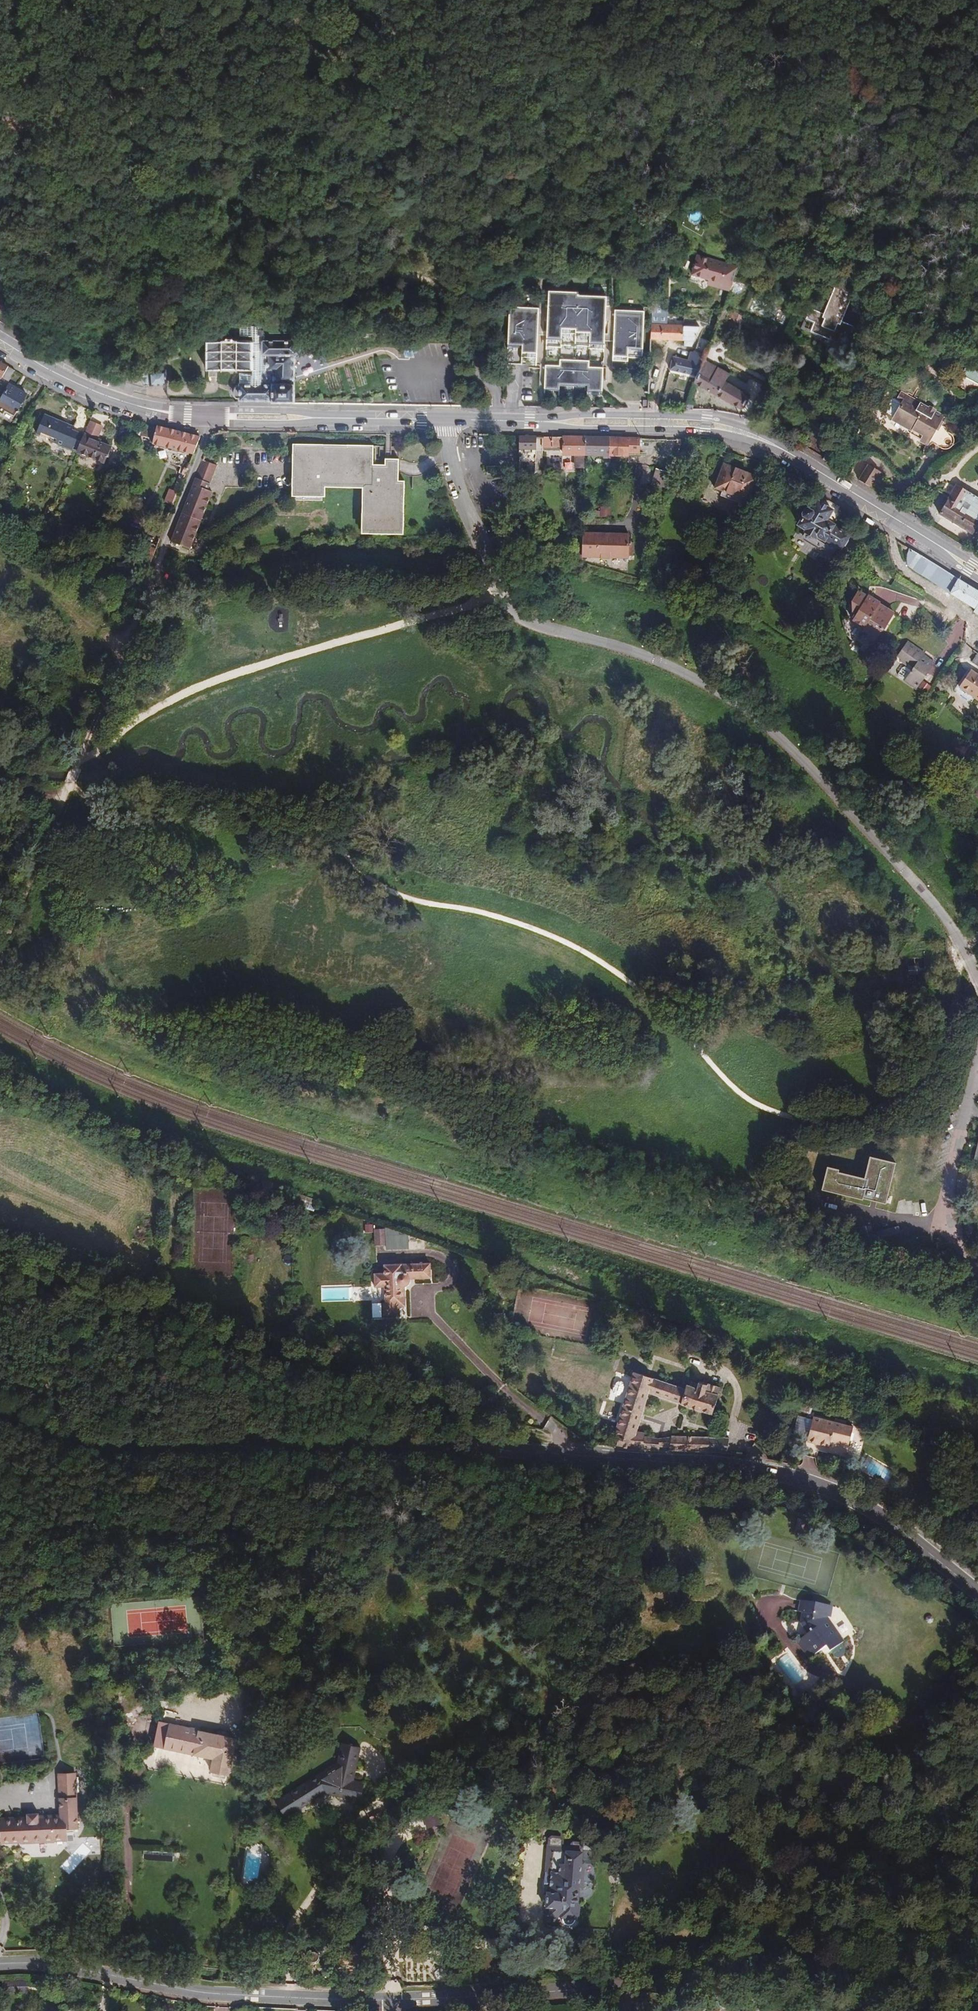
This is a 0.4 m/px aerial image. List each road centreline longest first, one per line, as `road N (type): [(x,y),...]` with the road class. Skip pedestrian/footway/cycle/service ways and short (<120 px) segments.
road 1 (tertiary): [(977,1593),(880,1518),(812,1484),(758,1469),(455,1448),(105,1453),(0,1412)]
road 2 (track): [(0,1273),(563,1442)]
road 3 (track): [(501,600),(188,691),(76,767)]
road 4 (unclassified): [(0,1965),(43,1964),(213,1995),(395,2000)]
road 5 (track): [(627,1986),(636,1981),(809,2006),(873,2004),(977,1972)]
road 6 (residential): [(208,417),(111,673)]
road 7 (secondary): [(781,449),(708,418),(576,414),(545,422)]
road 8 (secondary): [(545,422),(705,431),(781,449)]
road 9 (unclassified): [(395,2000),(627,1986)]
road 10 (secondary): [(0,340),(109,398),(208,417)]
road 11 (secondary): [(336,418),(545,422)]
road 12 (track): [(0,962),(67,787)]
road 13 (secondary): [(781,449),(935,543)]
road 14 (secondary): [(336,418),(233,410),(208,417)]
road 15 (secondary): [(208,417),(298,425),(336,418)]

